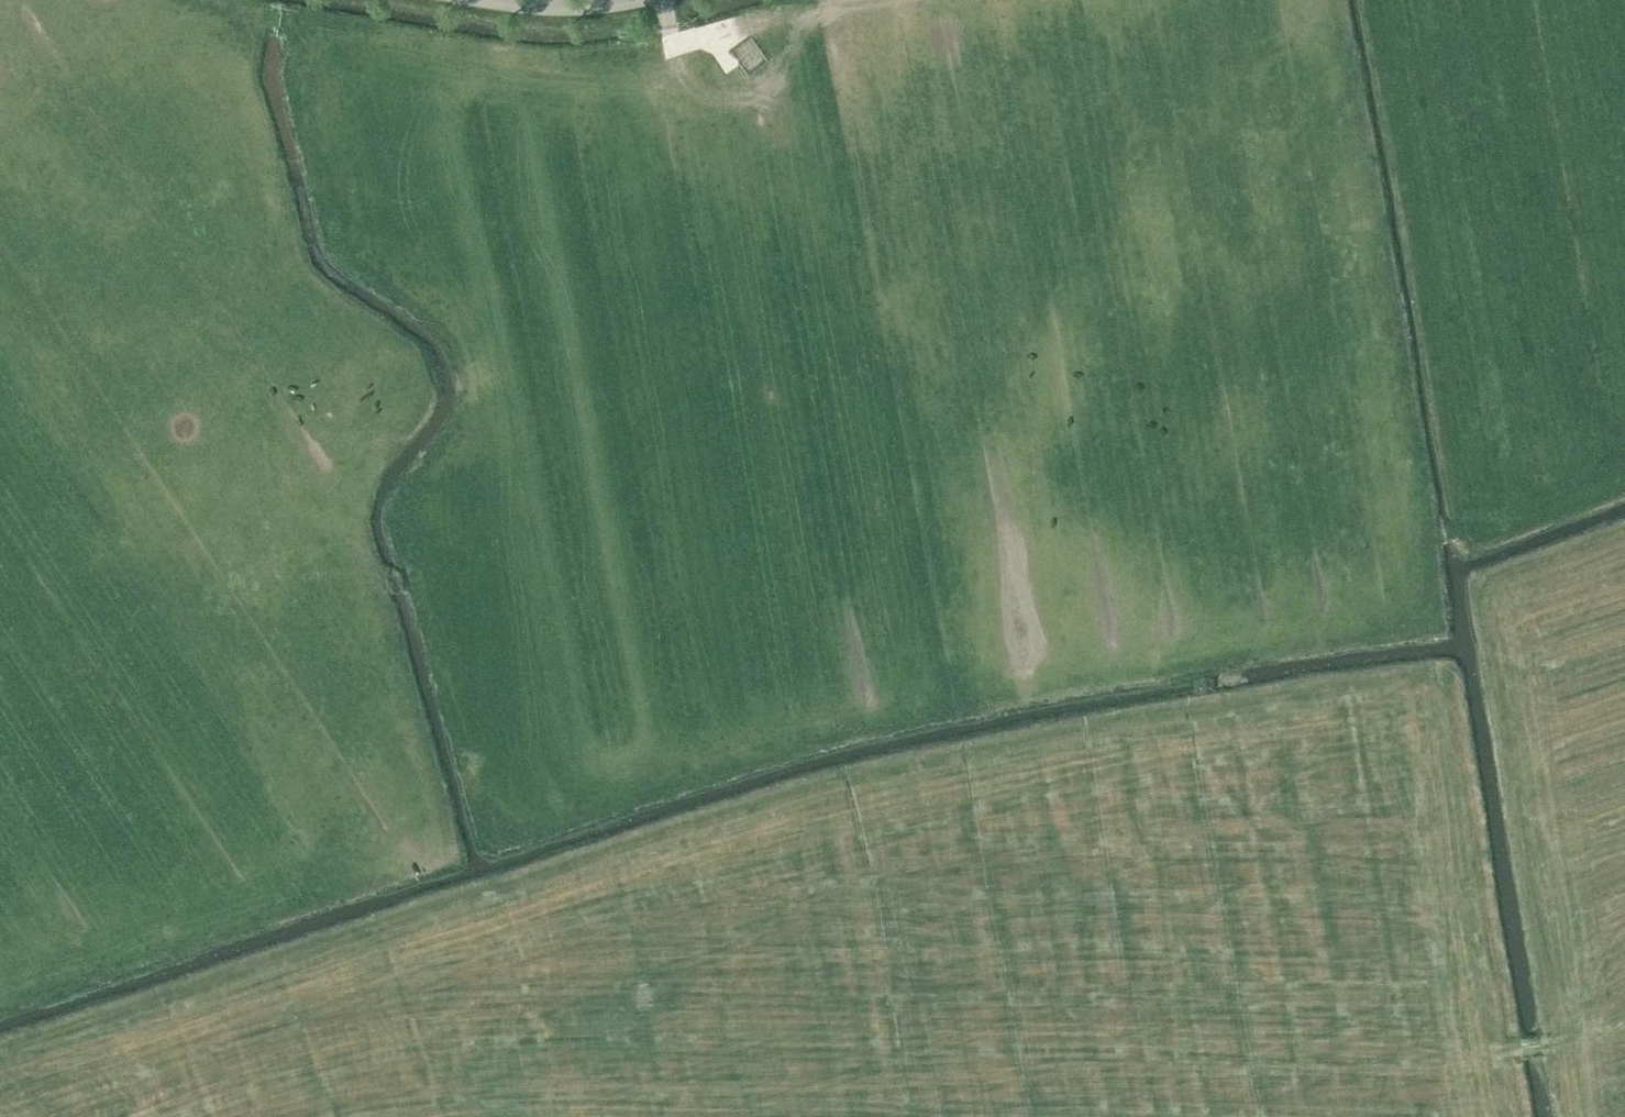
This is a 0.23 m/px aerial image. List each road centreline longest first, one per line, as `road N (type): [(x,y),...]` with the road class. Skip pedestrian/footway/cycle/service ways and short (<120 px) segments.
road 1 (unclassified): [(494,0),(559,7),(628,0)]

